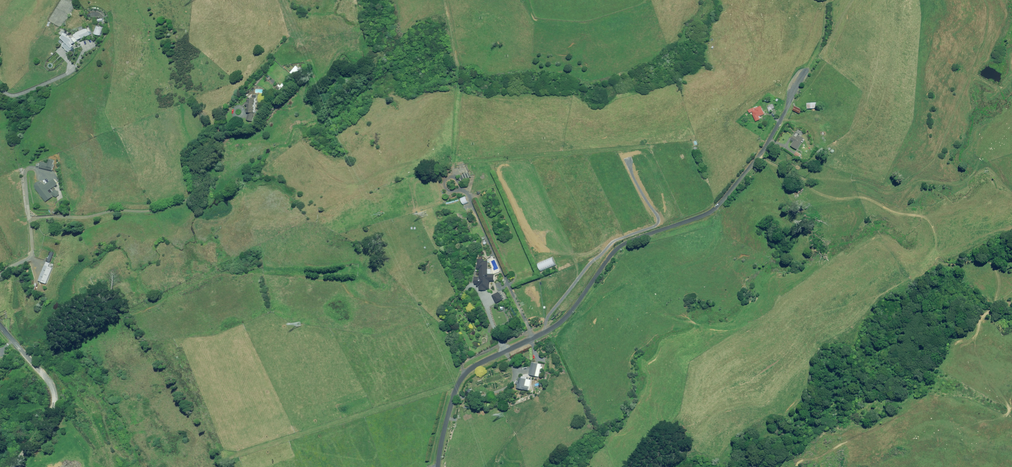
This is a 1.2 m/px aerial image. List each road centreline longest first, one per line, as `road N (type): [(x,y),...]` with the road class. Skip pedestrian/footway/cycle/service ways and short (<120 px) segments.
road 1 (unclassified): [(438,466),(465,374),(563,321),(617,249),(718,206),(764,148),(796,76)]
road 2 (unclassified): [(13,466),(53,396),(0,325)]

